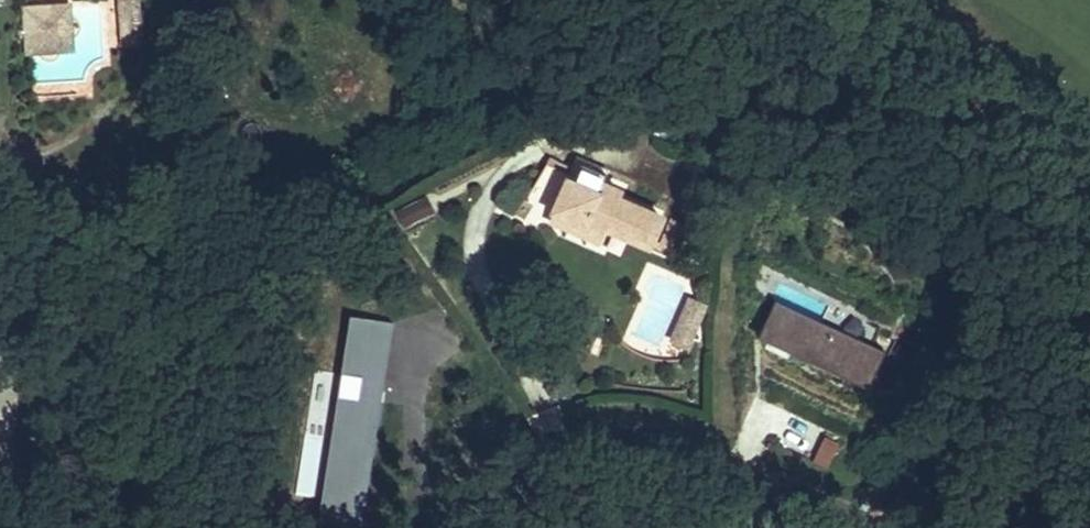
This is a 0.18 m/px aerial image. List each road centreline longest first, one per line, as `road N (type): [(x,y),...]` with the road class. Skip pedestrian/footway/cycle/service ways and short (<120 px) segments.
road 1 (residential): [(447,527),(518,448),(565,413),(667,416),(788,469),(888,527)]

